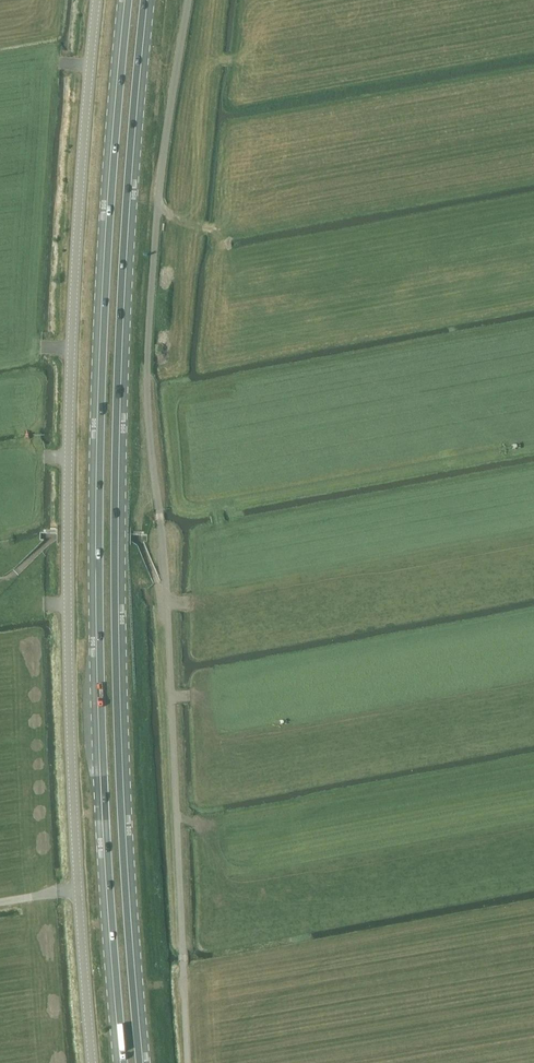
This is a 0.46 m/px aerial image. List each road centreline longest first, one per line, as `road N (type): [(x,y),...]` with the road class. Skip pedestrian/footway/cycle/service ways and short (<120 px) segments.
road 1 (track): [(188,1062),(170,645),(148,417),(161,184),(189,0)]
road 2 (unclassified): [(93,1062),(76,844),(68,497),(81,173),(98,0)]
road 3 (primary): [(125,0),(96,496),(100,762),(120,1062)]
road 4 (primary): [(143,1062),(123,763),(119,498),(148,0)]

